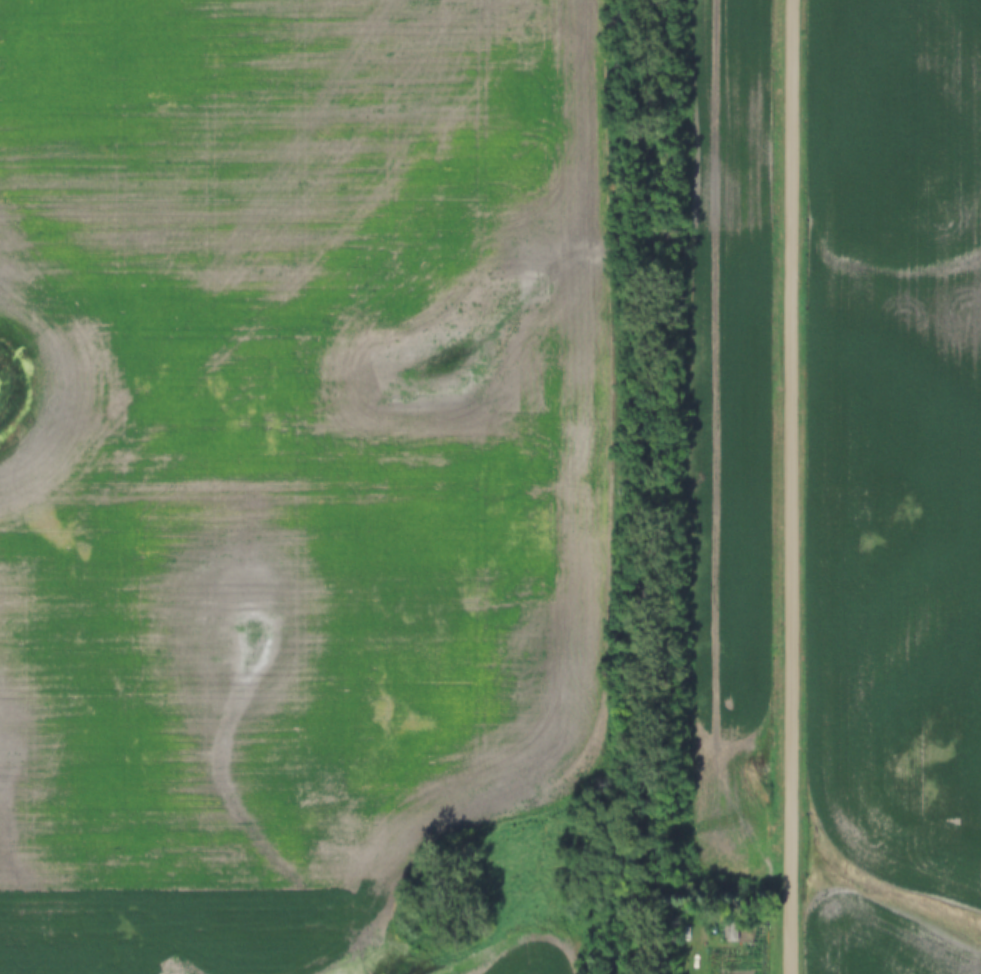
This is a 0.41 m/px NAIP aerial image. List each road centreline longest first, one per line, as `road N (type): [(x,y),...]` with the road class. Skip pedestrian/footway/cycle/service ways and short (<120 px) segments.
road 1 (residential): [(794,0),(792,973)]

